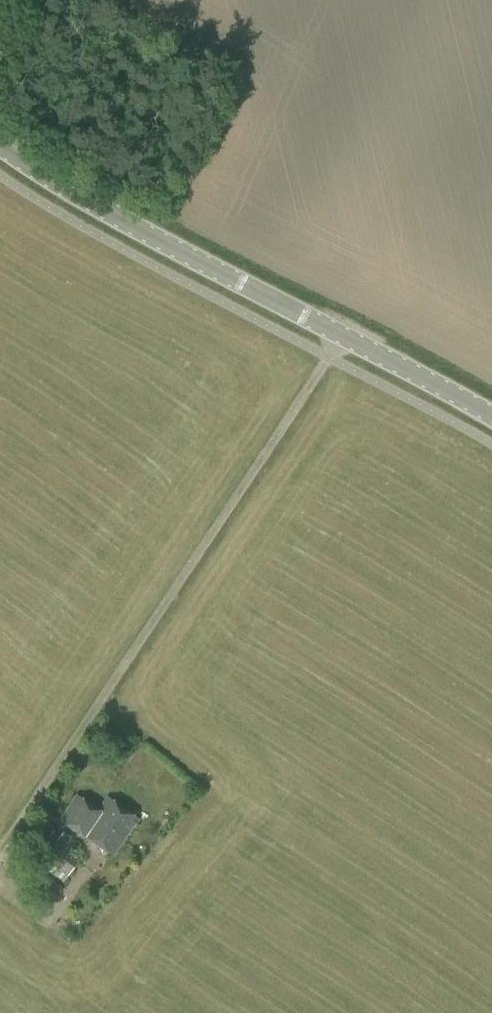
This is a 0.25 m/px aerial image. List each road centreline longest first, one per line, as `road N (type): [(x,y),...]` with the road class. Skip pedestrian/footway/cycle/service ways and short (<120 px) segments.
road 1 (tertiary): [(491,419),(121,223),(0,143)]

